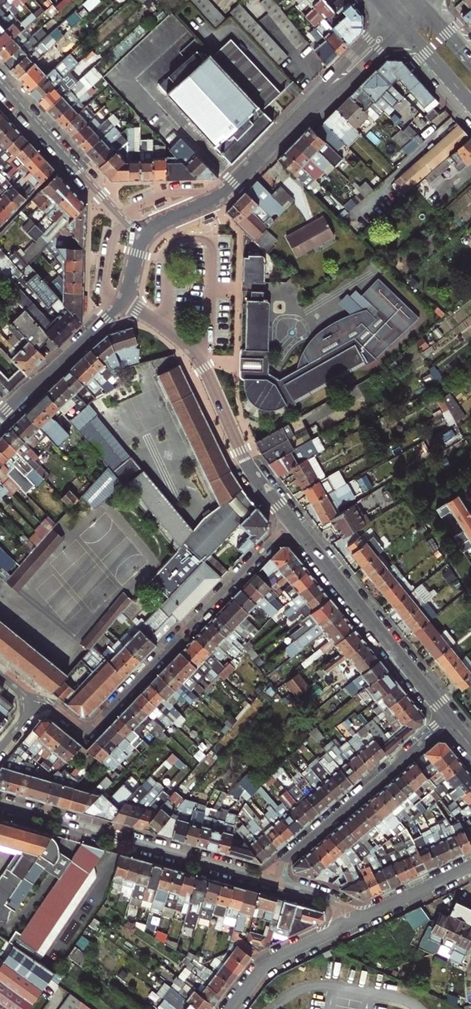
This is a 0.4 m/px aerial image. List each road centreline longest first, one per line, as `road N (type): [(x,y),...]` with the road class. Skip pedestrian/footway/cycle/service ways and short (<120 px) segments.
road 1 (residential): [(27,698),(81,728),(95,727),(292,522)]
road 2 (tertiary): [(396,20),(227,194),(143,239)]
road 3 (residential): [(0,801),(276,882)]
road 4 (residential): [(123,300),(198,358),(246,463),(292,522)]
road 5 (residential): [(292,522),(449,718)]
road 6 (residential): [(276,882),(290,853),(449,718)]
road 7 (residential): [(0,86),(143,239)]
road 8 (tertiary): [(123,300),(0,416)]
road 9 (residential): [(230,1008),(268,964),(356,921)]
road 10 (residential): [(356,921),(470,866)]

